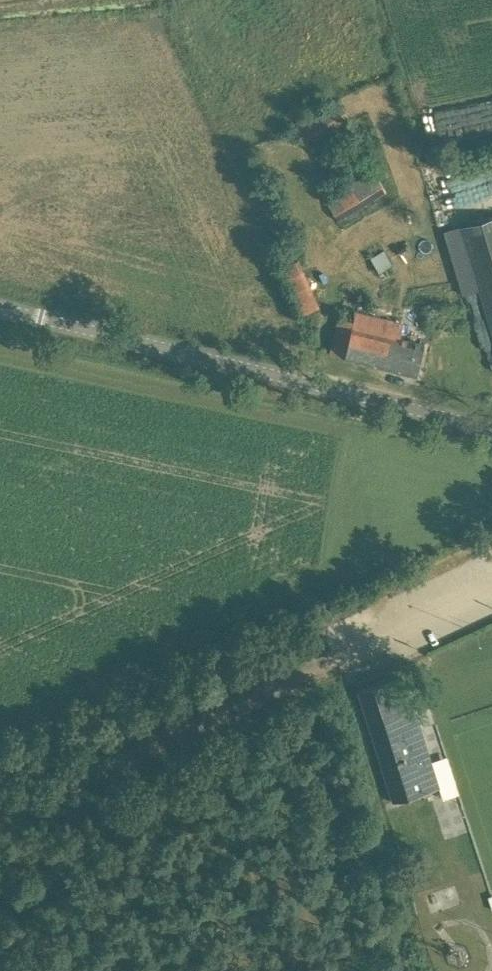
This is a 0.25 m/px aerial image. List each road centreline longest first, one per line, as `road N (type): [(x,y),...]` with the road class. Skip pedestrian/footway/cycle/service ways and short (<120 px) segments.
road 1 (tertiary): [(491,427),(0,309)]
road 2 (track): [(335,659),(0,814)]
road 3 (unclassified): [(491,585),(335,659)]

